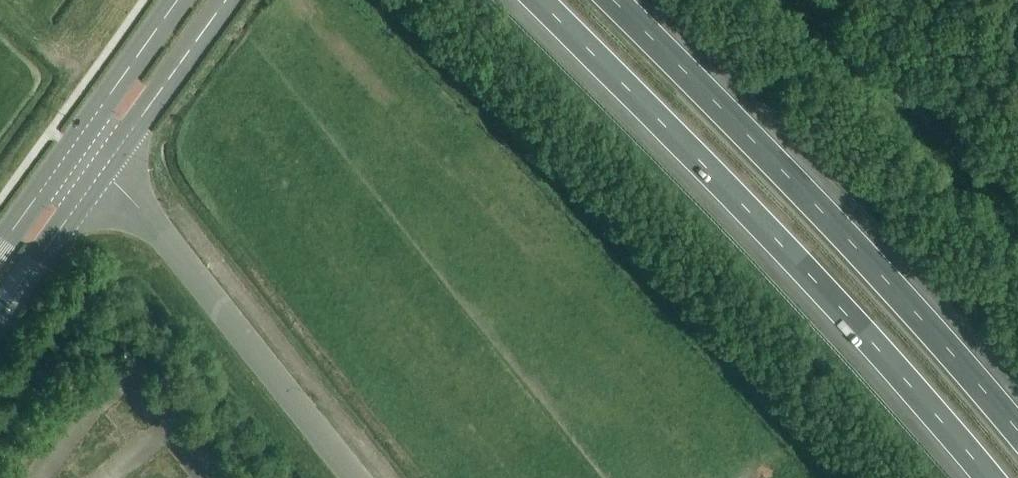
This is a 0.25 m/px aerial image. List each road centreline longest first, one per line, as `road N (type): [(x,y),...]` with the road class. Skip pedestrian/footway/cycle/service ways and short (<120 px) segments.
road 1 (motorway): [(536,0),(800,266),(985,477)]
road 2 (motorway): [(1017,433),(831,222),(611,0)]
road 3 (unclassified): [(104,172),(356,477)]
road 4 (tertiary): [(104,172),(227,0)]
road 5 (tertiary): [(179,0),(73,149)]
road 6 (tertiary): [(0,314),(104,172)]
road 7 (tertiary): [(73,149),(0,250)]

